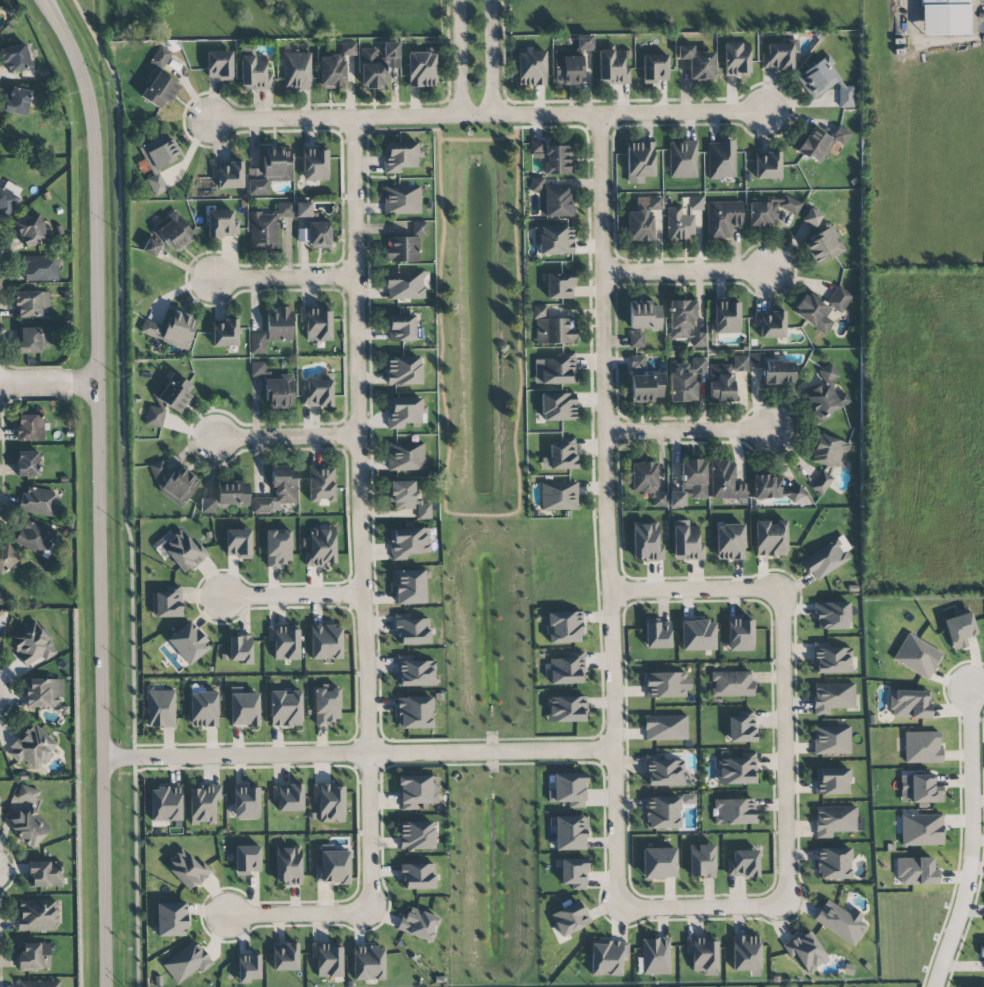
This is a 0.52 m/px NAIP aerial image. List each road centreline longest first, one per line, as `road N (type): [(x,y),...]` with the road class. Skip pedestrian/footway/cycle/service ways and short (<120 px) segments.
road 1 (tertiary): [(44,0),(73,52),(95,144),(106,986)]
road 2 (residential): [(356,119),(367,913)]
road 3 (residential): [(600,115),(618,906)]
road 4 (residential): [(764,112),(211,122)]
road 5 (residential): [(103,759),(615,751)]
road 6 (residential): [(779,593),(785,904)]
road 7 (residential): [(936,986),(971,860),(972,691)]
road 8 (residential): [(779,593),(611,595)]
road 9 (residential): [(618,906),(785,904)]
road 10 (residential): [(771,431),(607,432)]
road 11 (residential): [(765,272),(604,273)]
road 12 (residential): [(360,437),(213,438)]
road 13 (residential): [(358,278),(213,281)]
road 14 (residential): [(221,598),(363,596)]
road 15 (residential): [(227,916),(367,913)]

